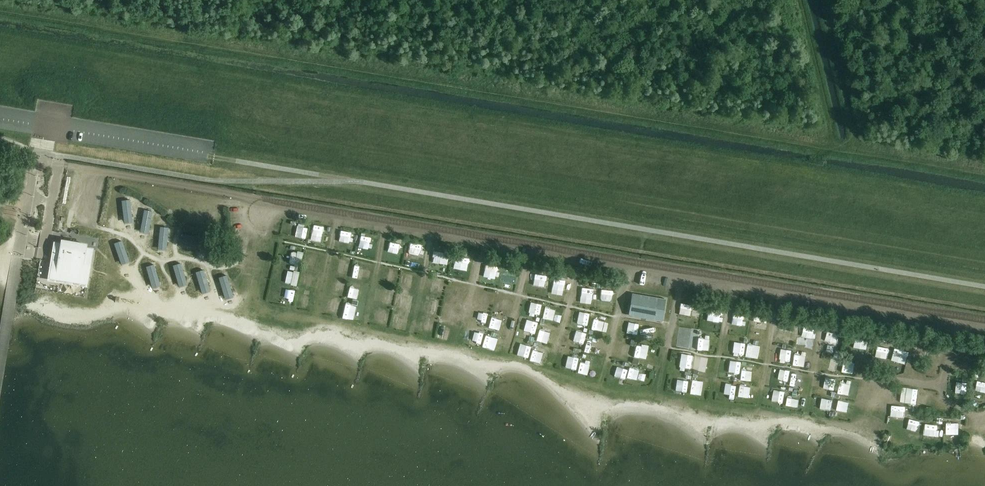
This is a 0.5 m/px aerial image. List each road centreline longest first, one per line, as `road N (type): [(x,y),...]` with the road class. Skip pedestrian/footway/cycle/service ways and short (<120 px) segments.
road 1 (track): [(207,146),(214,157),(346,180)]

